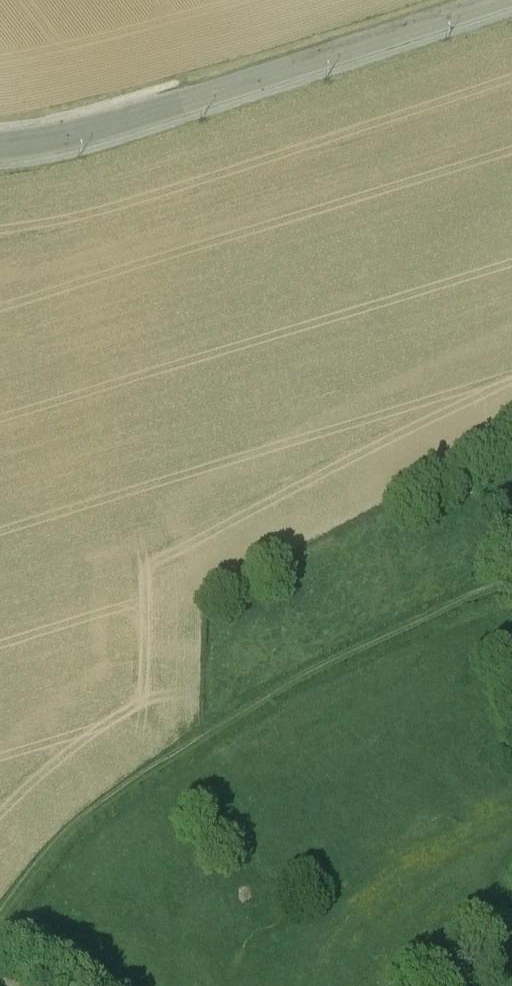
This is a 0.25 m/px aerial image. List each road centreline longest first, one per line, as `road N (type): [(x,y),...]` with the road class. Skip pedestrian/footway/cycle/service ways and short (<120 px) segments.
road 1 (track): [(0,922),(68,834),(157,768),(296,680),(511,583)]
road 2 (residential): [(0,146),(99,127),(497,0)]

